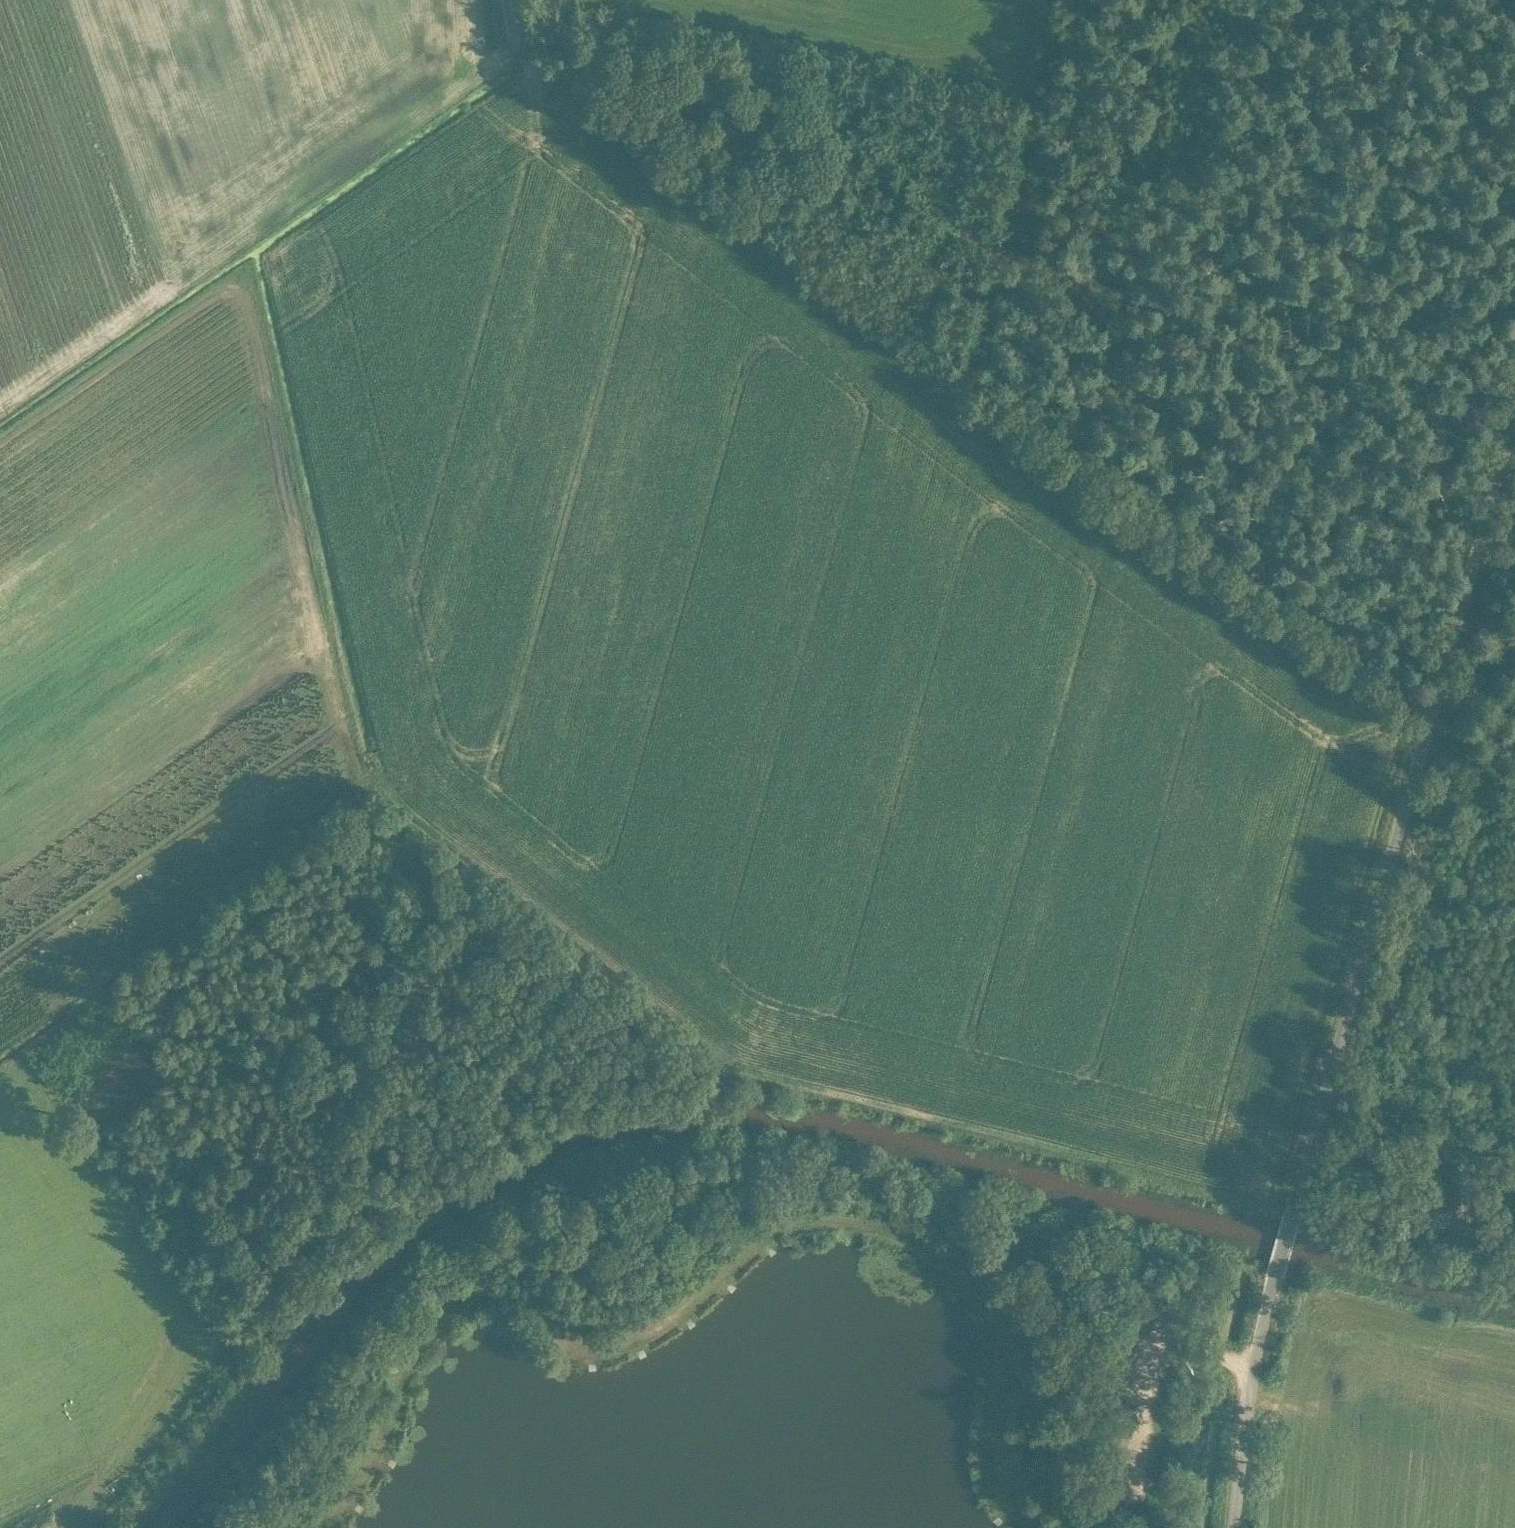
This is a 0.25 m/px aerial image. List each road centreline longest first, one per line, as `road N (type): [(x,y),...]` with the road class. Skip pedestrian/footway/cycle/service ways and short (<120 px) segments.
road 1 (unclassified): [(1231,1527),(1265,1287),(1514,395)]

